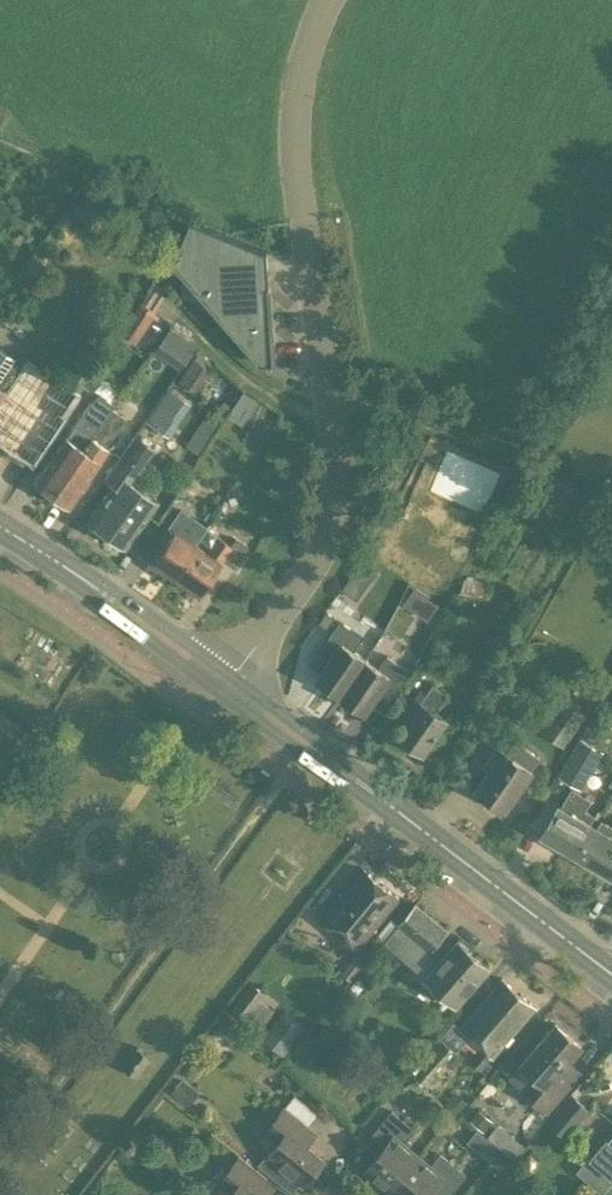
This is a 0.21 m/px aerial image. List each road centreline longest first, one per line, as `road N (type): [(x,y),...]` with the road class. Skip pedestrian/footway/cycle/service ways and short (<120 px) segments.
road 1 (residential): [(231,690),(309,567),(334,506),(297,166),(301,67),(328,0)]
road 2 (track): [(288,779),(0,1177)]
road 3 (secondary): [(611,976),(231,690)]
road 4 (track): [(332,442),(381,412),(611,506)]
road 5 (secondary): [(231,690),(0,520)]

